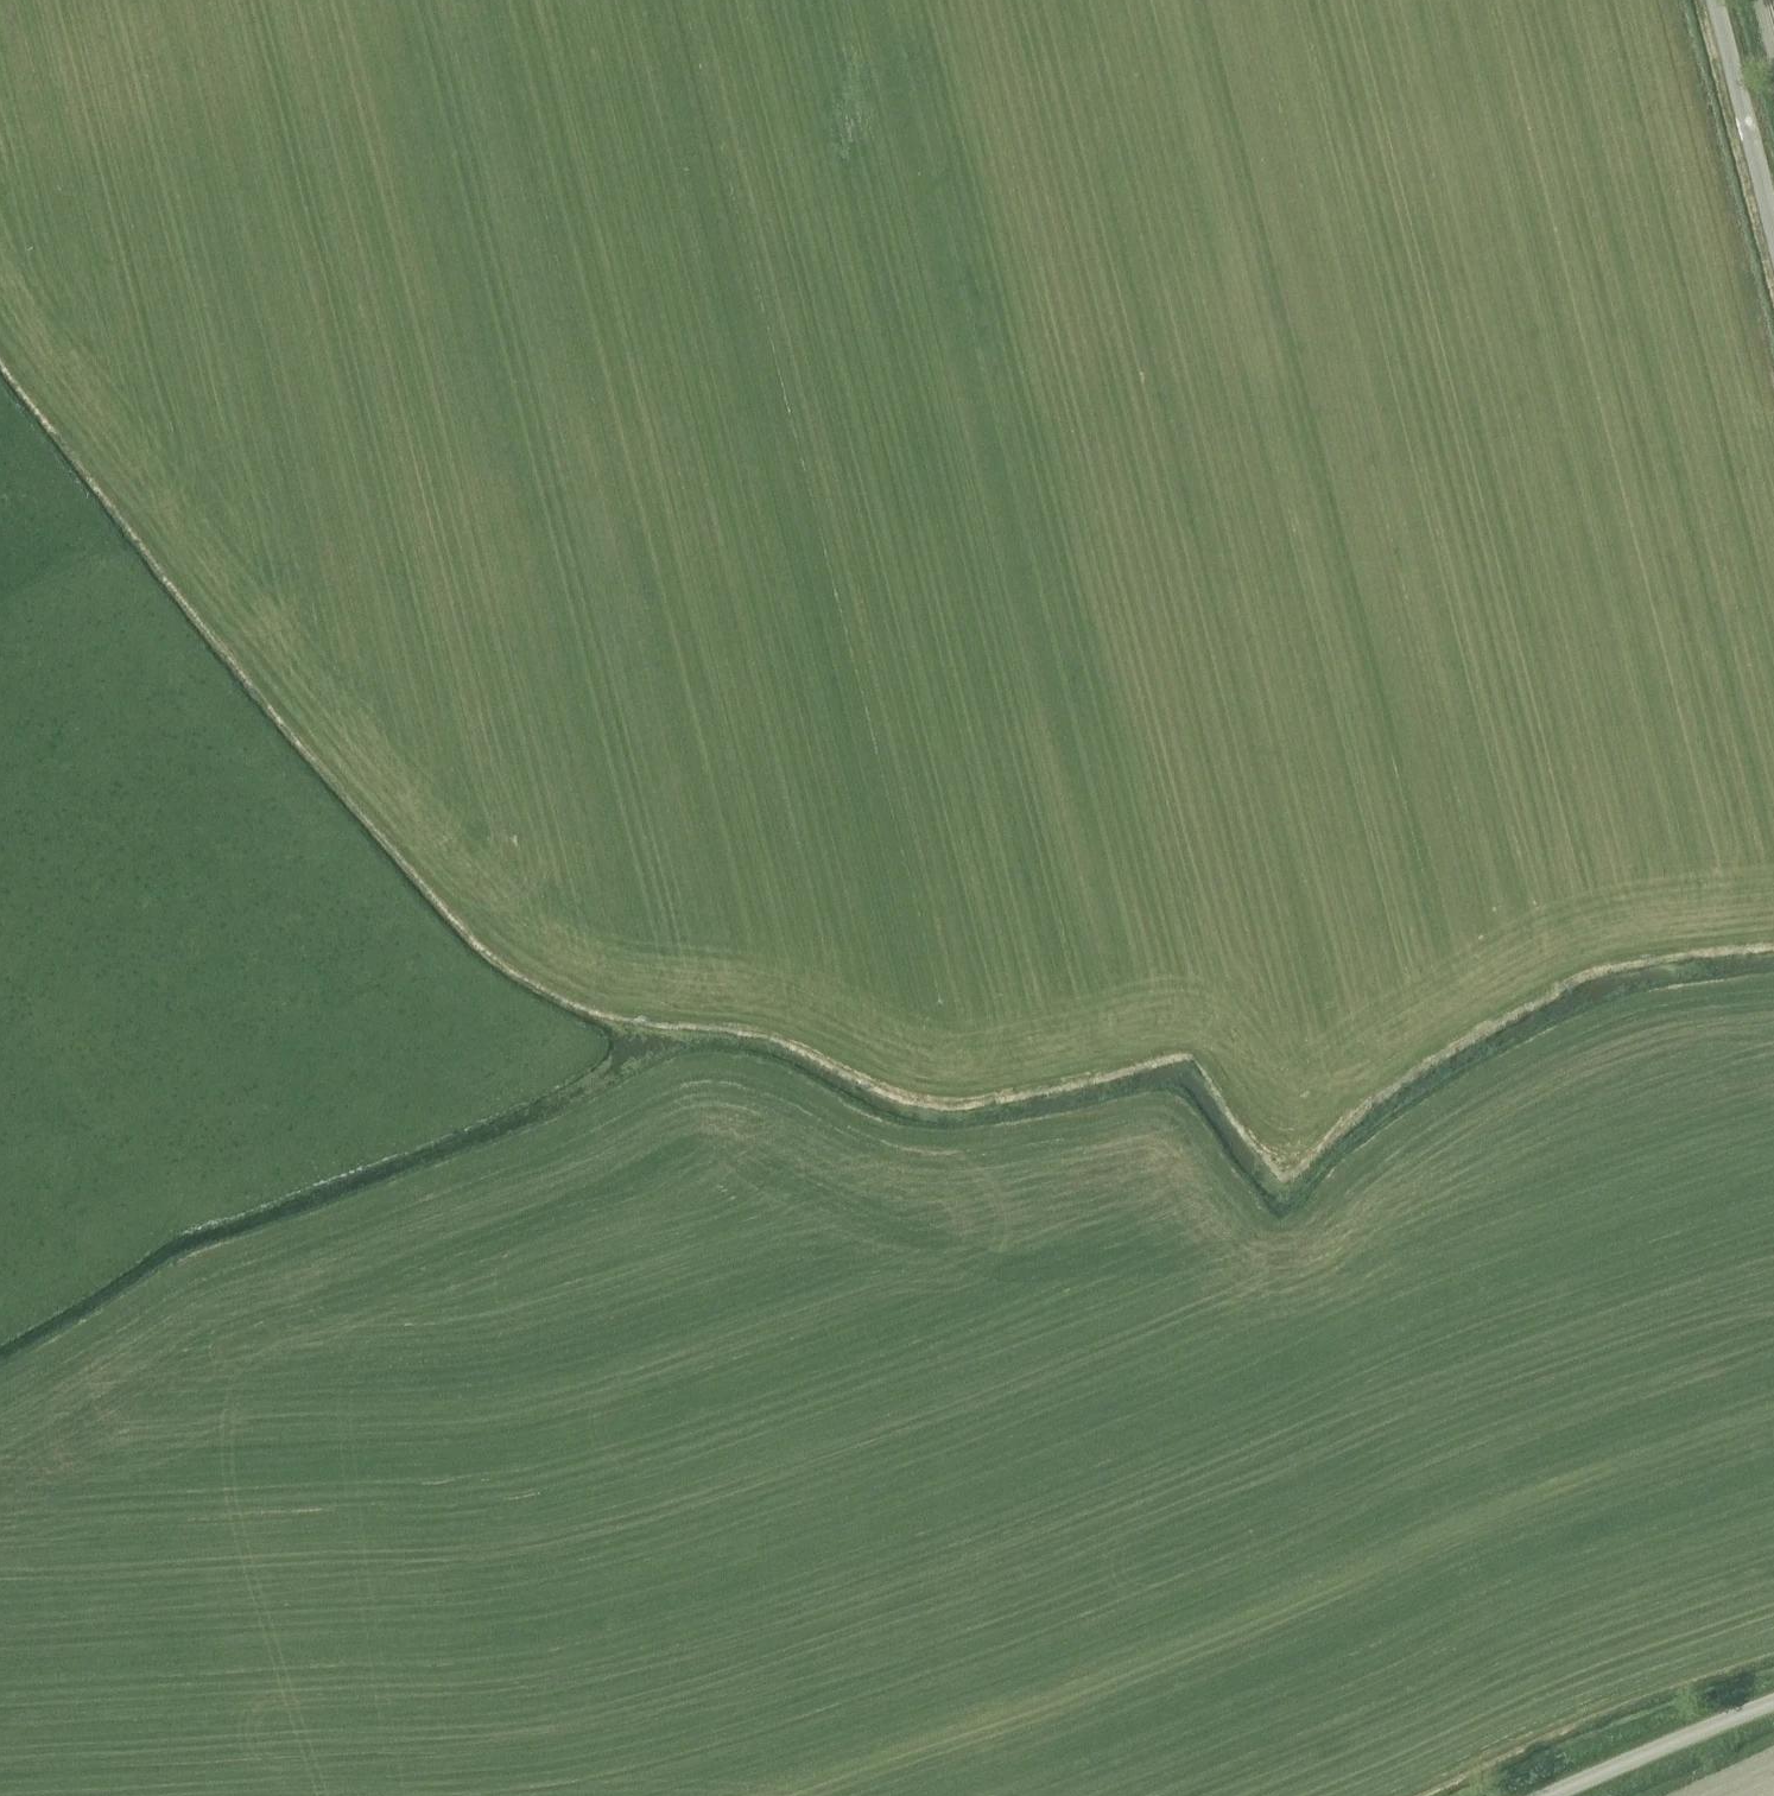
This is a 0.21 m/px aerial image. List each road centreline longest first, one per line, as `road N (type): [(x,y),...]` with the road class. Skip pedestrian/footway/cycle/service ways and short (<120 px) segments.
road 1 (tertiary): [(1540,1795),(1773,1701)]
road 2 (unclassified): [(1773,230),(1714,0)]

